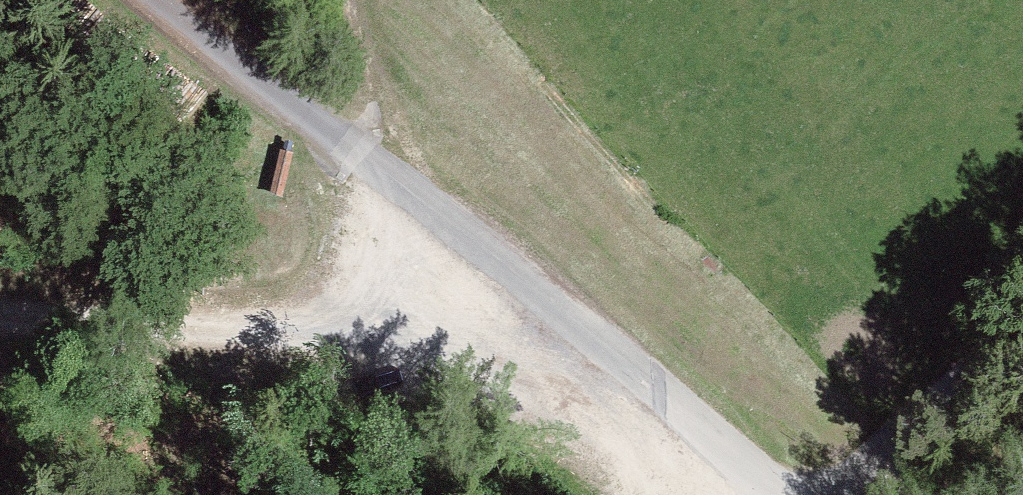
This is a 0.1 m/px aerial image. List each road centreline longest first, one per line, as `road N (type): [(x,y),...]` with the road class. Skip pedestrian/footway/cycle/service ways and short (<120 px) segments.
road 1 (track): [(0,310),(249,330),(357,295),(419,207)]
road 2 (residential): [(419,207),(789,494)]
road 3 (track): [(419,207),(143,0)]
road 4 (track): [(866,494),(1022,308)]

